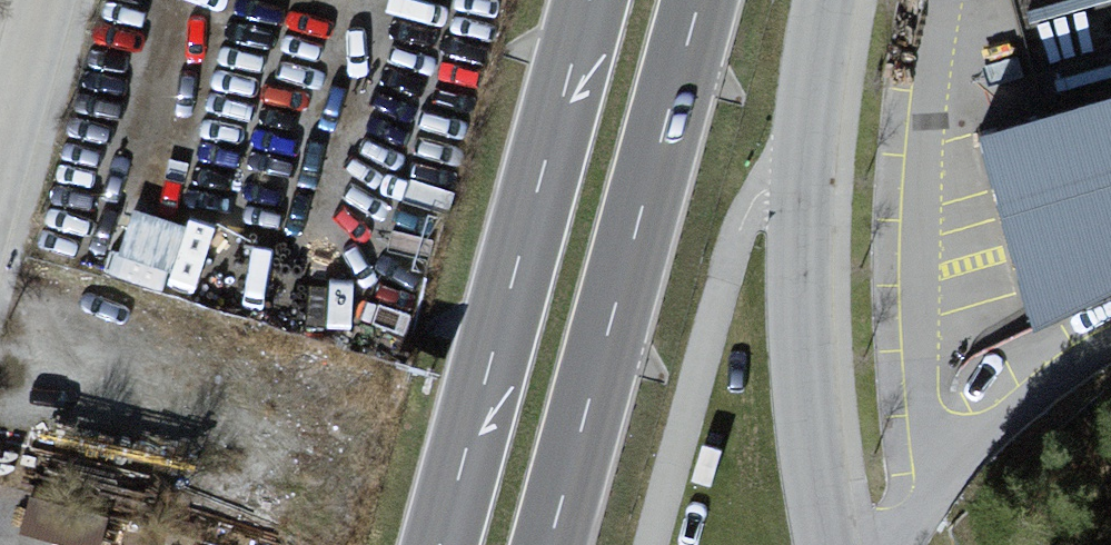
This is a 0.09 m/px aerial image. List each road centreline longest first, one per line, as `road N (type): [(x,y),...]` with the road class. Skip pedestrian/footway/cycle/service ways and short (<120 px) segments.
road 1 (primary): [(590,0),(440,544)]
road 2 (primary): [(549,544),(699,0)]
road 3 (residential): [(828,544),(802,317),(803,186),(826,0)]
road 4 (residential): [(0,233),(63,0)]

